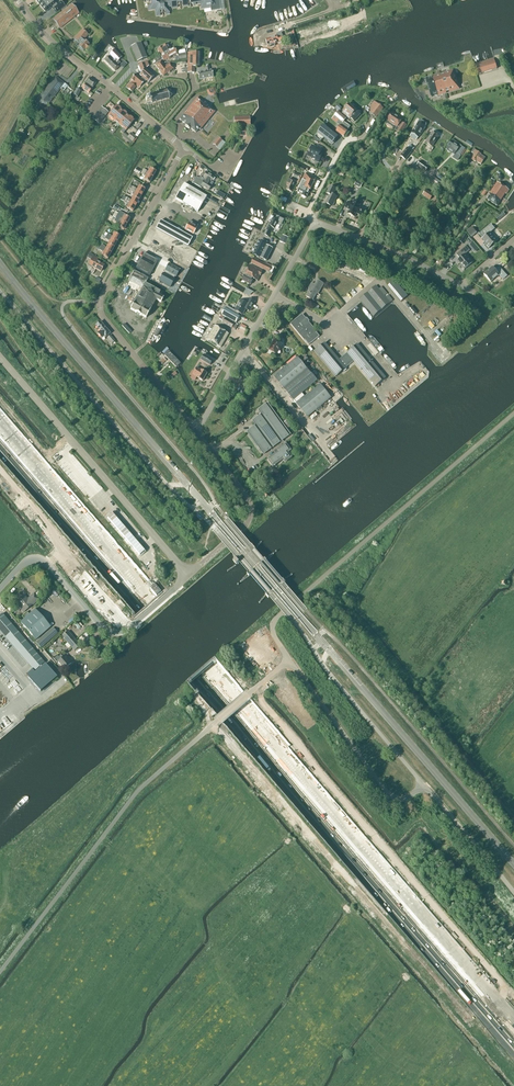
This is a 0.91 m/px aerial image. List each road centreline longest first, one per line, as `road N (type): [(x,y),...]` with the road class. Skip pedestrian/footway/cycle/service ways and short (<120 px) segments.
road 1 (tertiary): [(513,864),(0,263)]
road 2 (motorway): [(513,1021),(0,428)]
road 3 (motorway): [(0,449),(513,1042)]
road 4 (unclassified): [(0,973),(128,805),(289,658)]
road 5 (unclassified): [(195,431),(101,313),(182,151),(158,127)]
road 6 (unclassified): [(289,658),(273,633),(275,619),(513,413)]
road 7 (unclassified): [(513,892),(426,787),(408,798),(387,793),(289,658)]
road 8 (unclassified): [(189,576),(0,359)]
road 9 (unclassified): [(0,589),(28,561),(45,562),(103,627),(121,632),(189,576)]
road 10 (residential): [(195,431),(314,224)]
road 11 (residential): [(513,240),(462,285),(314,224)]
road 12 (unclassified): [(189,576),(251,513),(195,431)]
road 13 (unclassified): [(134,106),(46,36),(16,0)]

